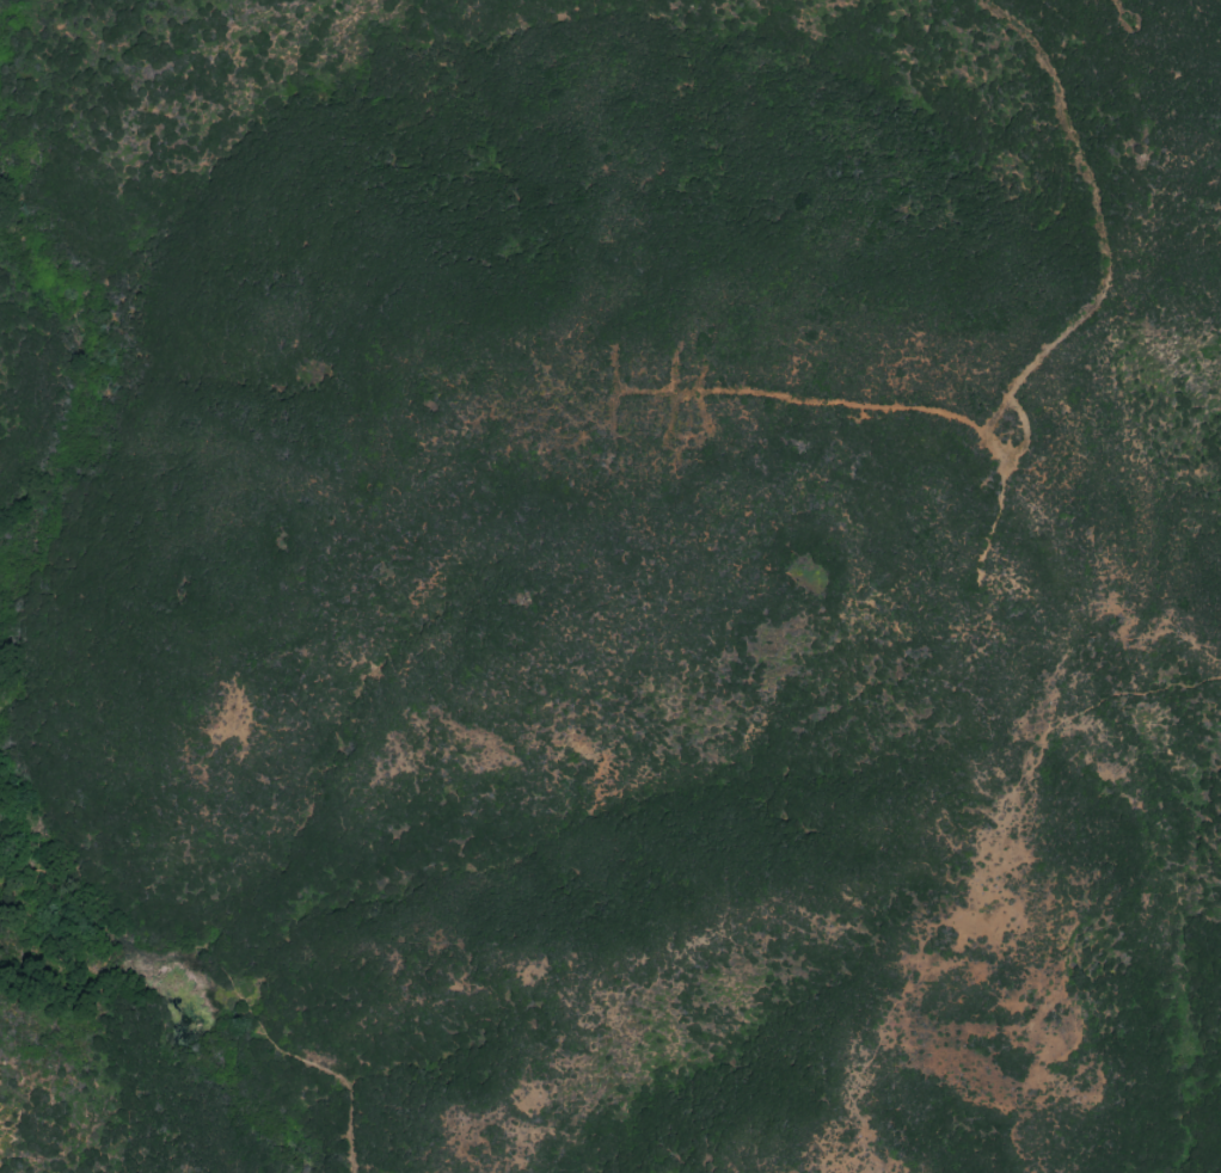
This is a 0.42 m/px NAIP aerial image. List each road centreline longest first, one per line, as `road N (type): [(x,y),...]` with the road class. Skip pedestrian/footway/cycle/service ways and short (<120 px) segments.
road 1 (track): [(982,0),(1018,26),(1048,66),(1096,189),(1111,270),(1103,301),(1007,399)]

